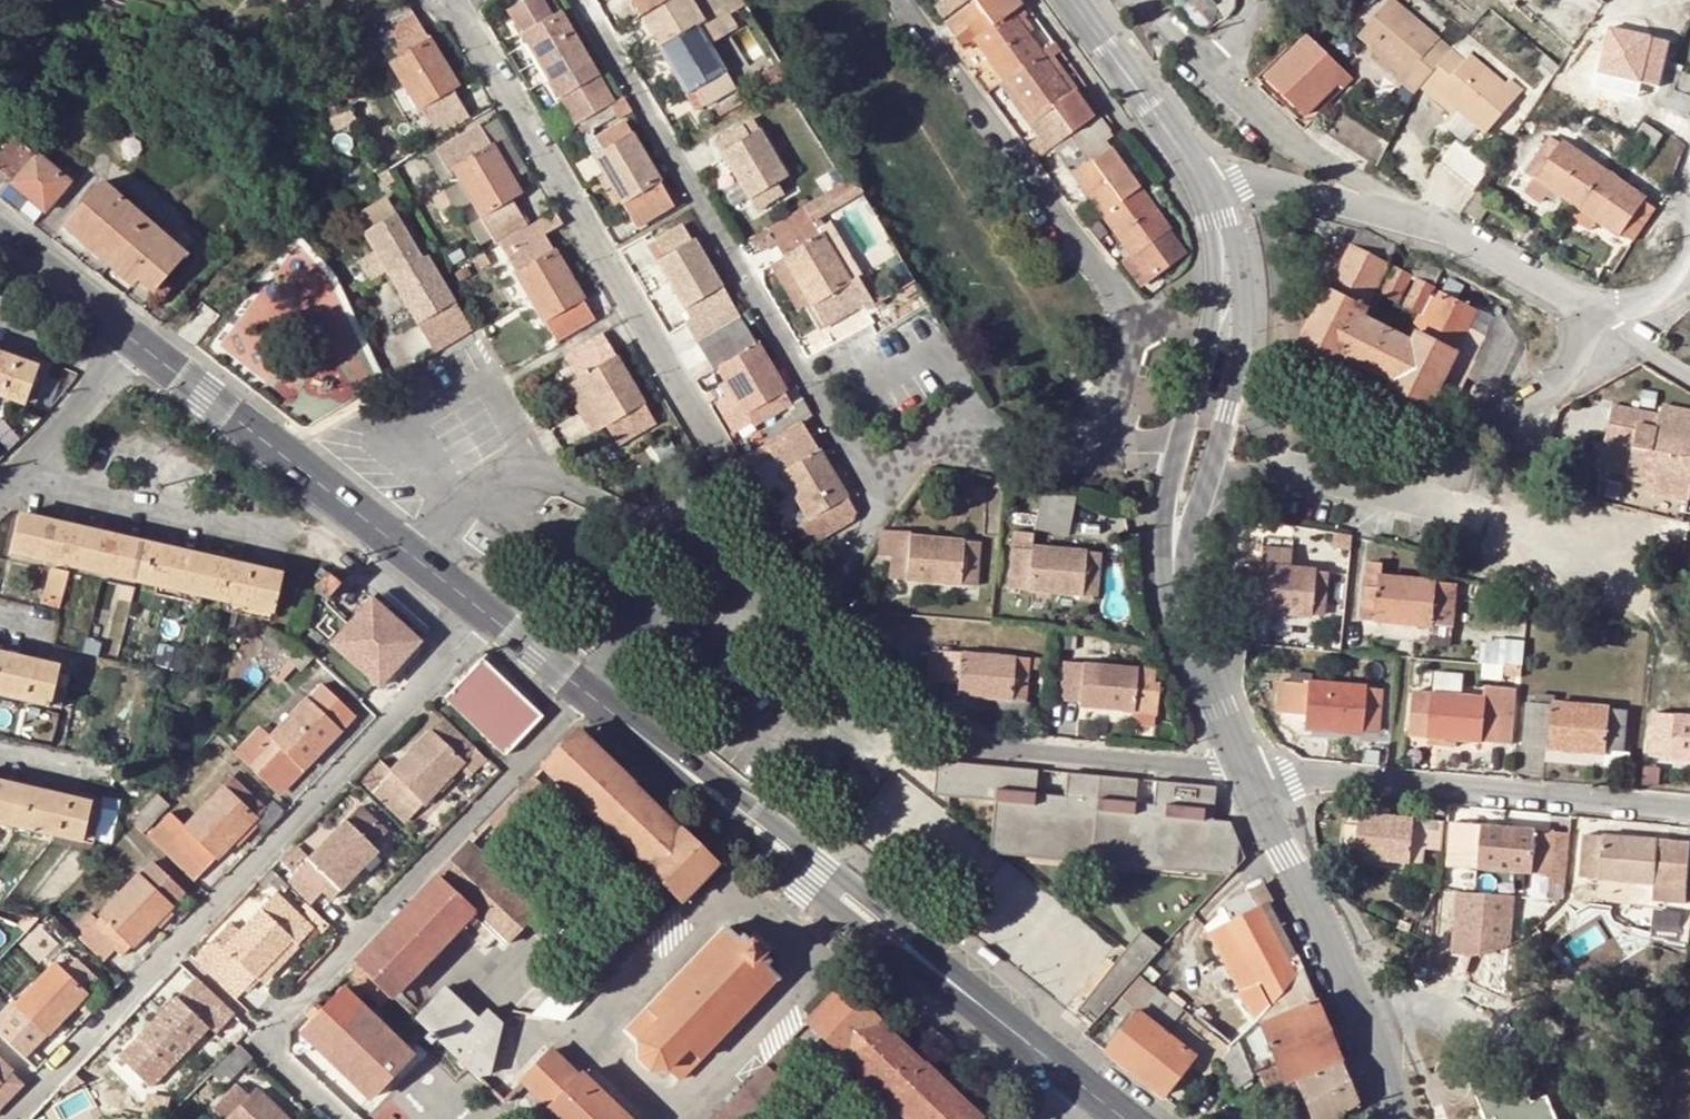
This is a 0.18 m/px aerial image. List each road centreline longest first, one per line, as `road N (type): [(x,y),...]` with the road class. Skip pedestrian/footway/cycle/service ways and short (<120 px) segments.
road 1 (residential): [(484,612),(423,688),(17,1118)]
road 2 (residential): [(336,1118),(268,1052),(271,1023),(586,695)]
road 3 (residential): [(881,487),(577,0)]
road 4 (residential): [(440,0),(604,258),(735,487)]
road 5 (residential): [(902,0),(1126,313),(1106,450)]
road 6 (residential): [(825,591),(920,722),(966,744),(1247,770)]
road 7 (residential): [(1247,770),(1689,810)]
road 8 (secondary): [(682,773),(734,838),(958,1007),(1019,1035)]
road 9 (secondary): [(1019,1035),(972,978),(887,910),(755,808),(682,773)]
road 10 (residential): [(1598,319),(1574,366),(1550,392),(1385,491),(1267,467)]
road 11 (residential): [(409,555),(473,493),(517,470),(540,472),(643,523),(735,487)]
road 12 (tertiary): [(1393,1096),(1247,770)]
road 13 (secondary): [(135,343),(409,555)]
road 14 (tertiary): [(1206,491),(1244,336),(1235,229),(1209,184)]
road 15 (residential): [(12,479),(256,537),(290,529)]
road 16 (tertiary): [(1209,184),(1205,329),(1178,454)]
road 17 (residential): [(1106,450),(925,442),(905,454),(881,487)]
road 18 (residential): [(1390,215),(1387,196),(1281,133),(1214,71)]
road 19 (residential): [(1598,319),(1476,247),(1390,215)]
road 20 (tertiary): [(1209,184),(1069,0)]
road 21 (residential): [(1209,184),(1256,181),(1390,215)]
road 22 (residential): [(135,343),(12,479)]
road 23 (tertiary): [(1247,770),(1182,609)]
road 24 (secondary): [(0,234),(135,343)]
road 25 (tertiary): [(1178,454),(1167,543),(1182,609)]
road 26 (residential): [(735,487),(825,591)]
road 27 (secondary): [(484,612),(586,695)]
road 28 (secondary): [(586,695),(682,773)]
road 29 (tertiary): [(1182,609),(1206,491)]

